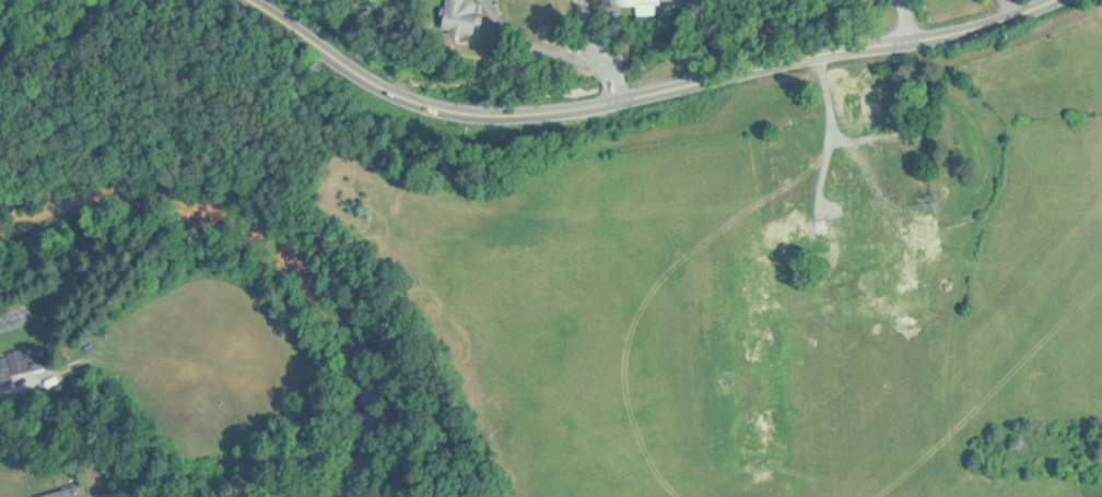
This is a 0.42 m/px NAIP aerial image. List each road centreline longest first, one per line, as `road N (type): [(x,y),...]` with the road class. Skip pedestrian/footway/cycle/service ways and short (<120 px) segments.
road 1 (tertiary): [(256,0),(376,83),(424,102),(526,114),(970,29),(1052,0)]

